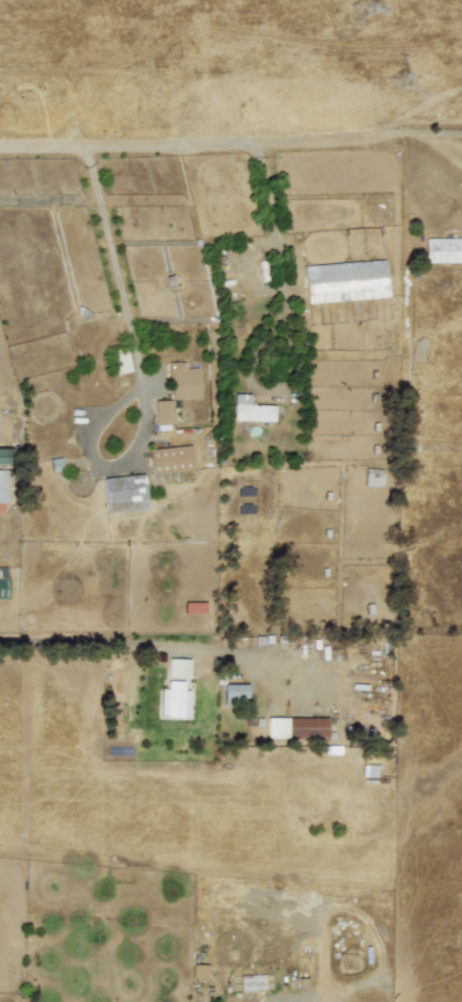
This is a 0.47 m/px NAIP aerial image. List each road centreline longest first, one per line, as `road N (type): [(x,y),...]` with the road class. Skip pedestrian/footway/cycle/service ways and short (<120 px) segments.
road 1 (residential): [(400,133),(0,150)]
road 2 (residential): [(0,640),(136,642),(257,659)]

